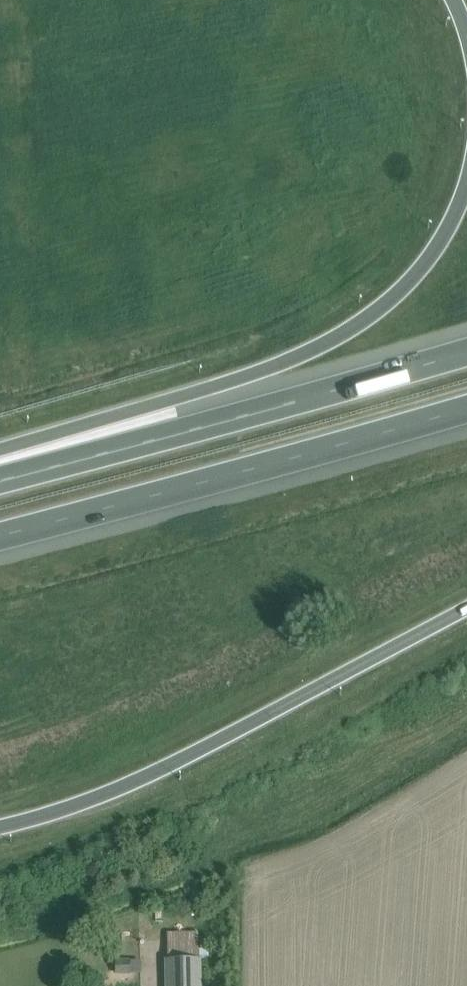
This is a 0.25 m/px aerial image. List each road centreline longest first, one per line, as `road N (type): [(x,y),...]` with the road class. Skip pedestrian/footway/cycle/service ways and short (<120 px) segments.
road 1 (motorway): [(466,185),(438,248),(403,289),(323,345),(0,450)]
road 2 (motorway): [(0,831),(99,802),(195,758),(466,611)]
road 3 (motorway): [(0,541),(466,407)]
road 4 (motorway): [(466,353),(0,479)]

